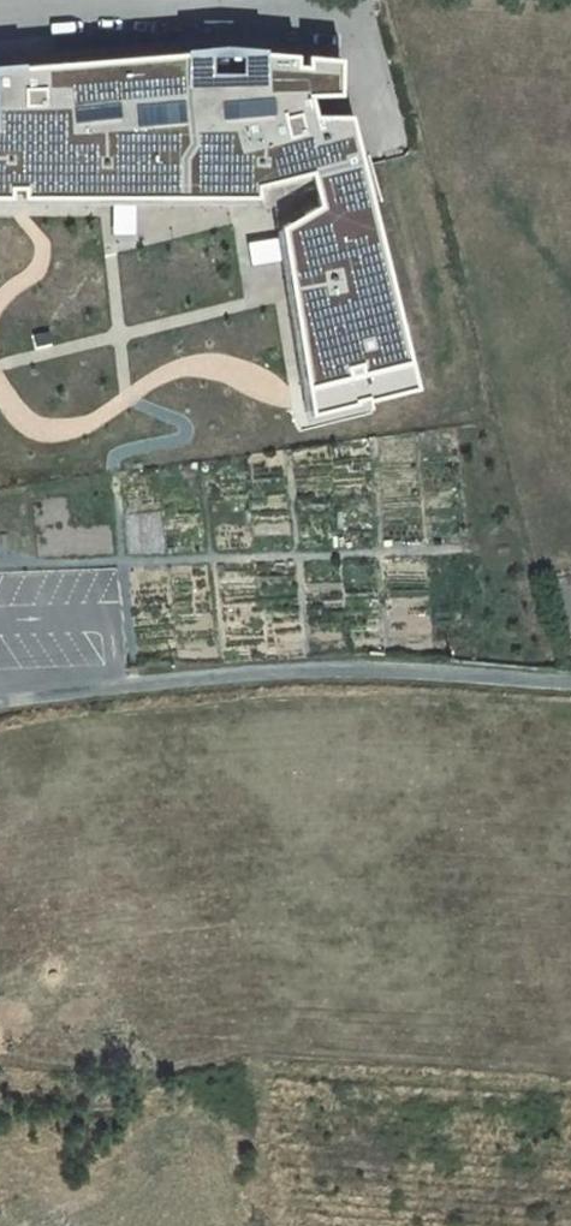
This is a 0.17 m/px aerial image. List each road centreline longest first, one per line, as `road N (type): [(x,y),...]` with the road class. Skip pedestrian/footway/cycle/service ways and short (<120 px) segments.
road 1 (unclassified): [(0,702),(257,675),(570,680)]

